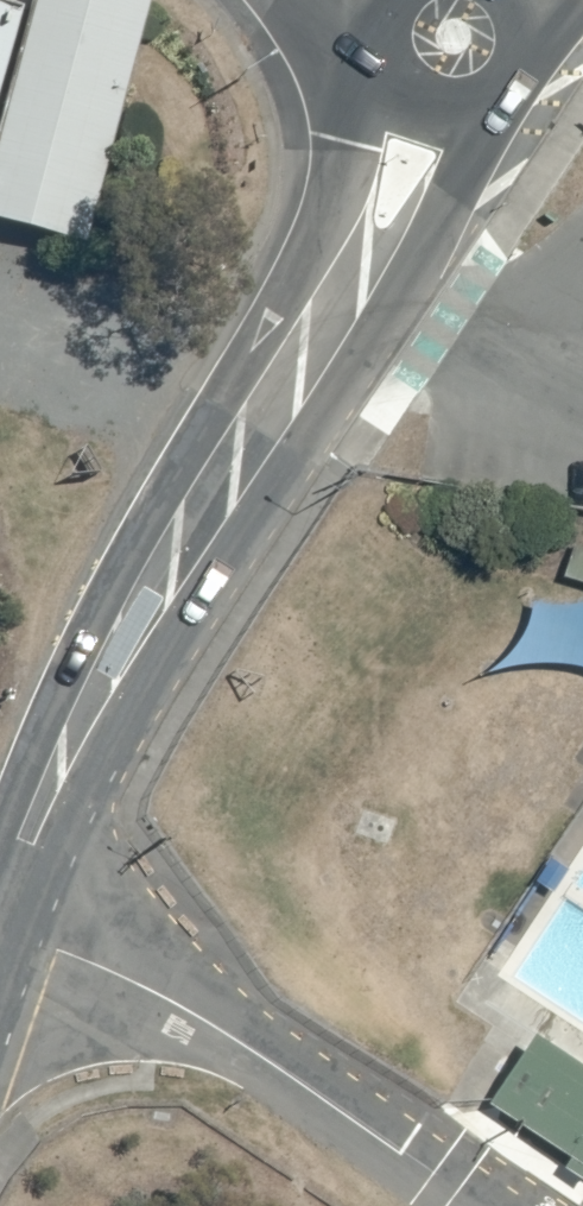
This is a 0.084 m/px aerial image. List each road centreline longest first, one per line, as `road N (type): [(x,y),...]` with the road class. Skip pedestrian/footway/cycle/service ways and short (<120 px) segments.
road 1 (trunk): [(0,926),(106,707),(395,227),(433,107)]
road 2 (residential): [(0,929),(215,1024),(482,1205)]
road 3 (trunk): [(512,0),(524,27),(514,74),(484,98),(433,107)]
road 4 (trunk): [(433,107),(401,83),(383,48),(391,0)]

